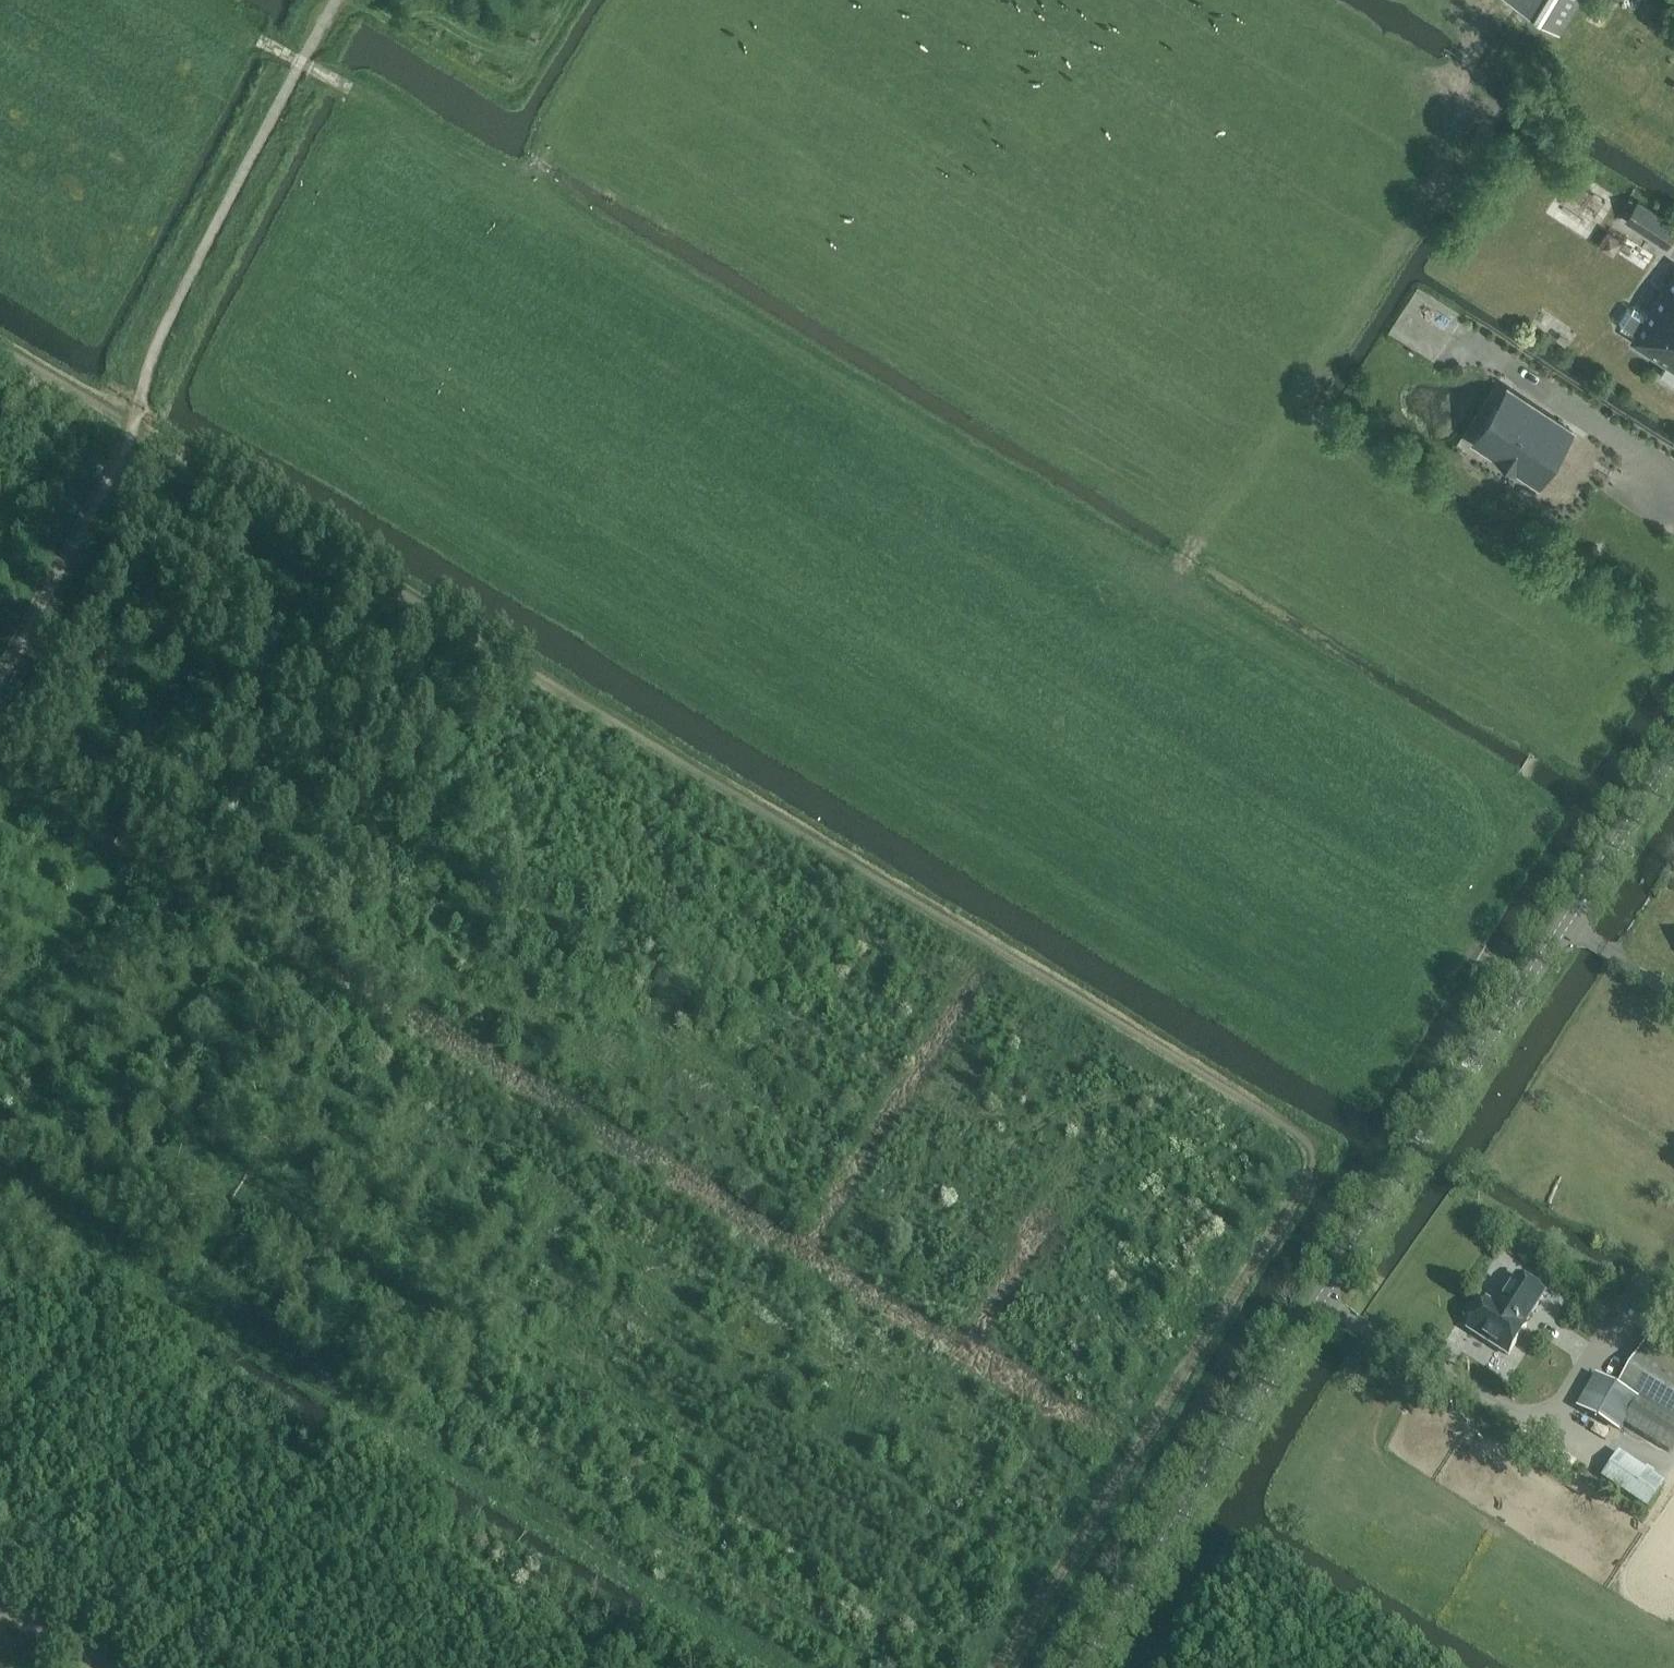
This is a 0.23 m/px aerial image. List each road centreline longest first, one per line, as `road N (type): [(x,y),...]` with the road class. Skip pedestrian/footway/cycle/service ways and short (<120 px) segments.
road 1 (unclassified): [(1093,1667),(1673,768)]

